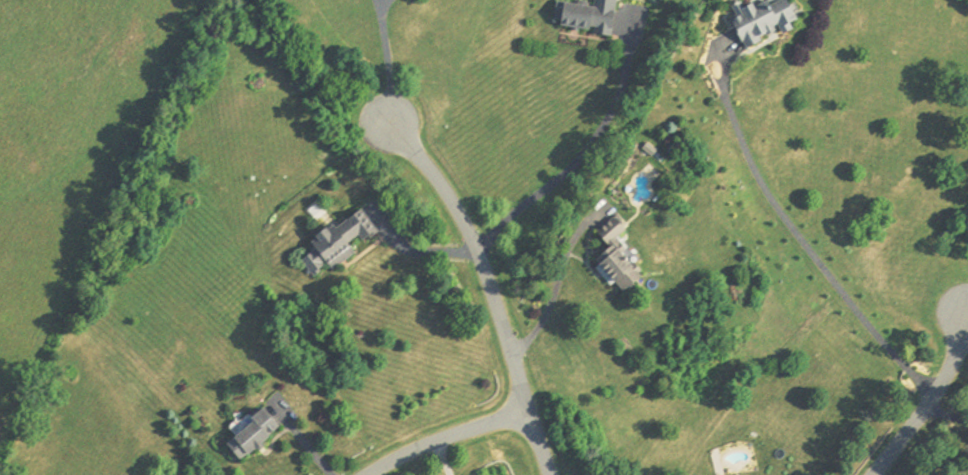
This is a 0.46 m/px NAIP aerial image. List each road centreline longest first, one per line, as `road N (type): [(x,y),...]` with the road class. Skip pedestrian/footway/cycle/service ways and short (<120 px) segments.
road 1 (residential): [(550,474),(472,233),(433,169),(388,126)]
road 2 (residential): [(875,474),(937,396),(967,312)]
road 3 (residential): [(530,411),(436,441),(370,474)]

